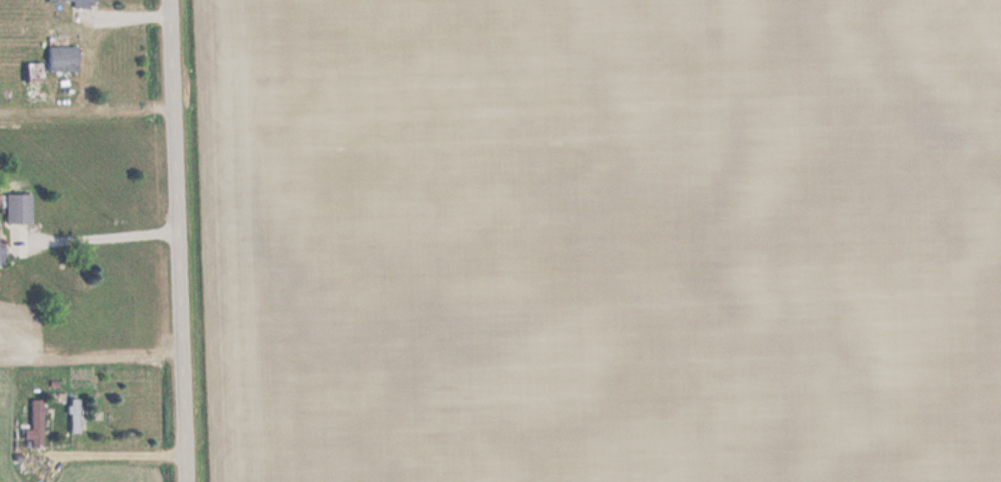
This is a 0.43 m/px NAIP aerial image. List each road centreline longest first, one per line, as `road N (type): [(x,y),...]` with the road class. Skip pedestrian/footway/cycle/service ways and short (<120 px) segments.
road 1 (residential): [(170,0),(184,481)]

